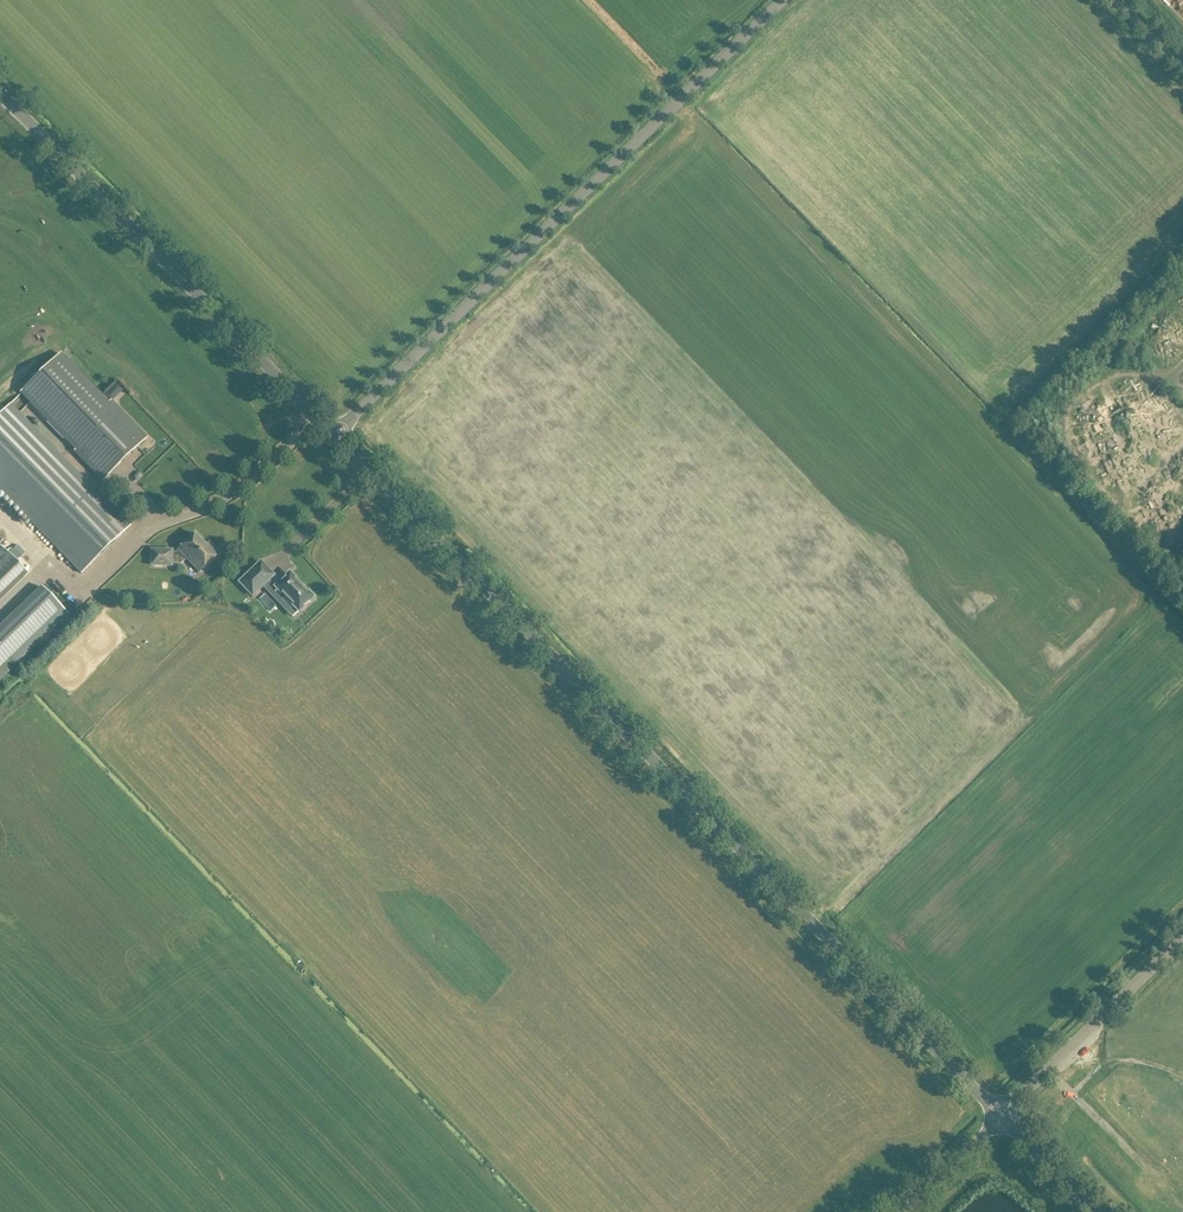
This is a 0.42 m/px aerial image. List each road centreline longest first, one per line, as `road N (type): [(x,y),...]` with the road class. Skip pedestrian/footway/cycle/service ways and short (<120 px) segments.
road 1 (unclassified): [(1002,1115),(335,433)]
road 2 (unclassified): [(335,433),(783,0)]
road 3 (unclassified): [(335,433),(0,89)]
road 4 (unclassified): [(1002,1115),(1182,937)]
road 5 (unclassified): [(903,1211),(1002,1115)]
road 6 (unclassified): [(1096,1211),(1002,1115)]

